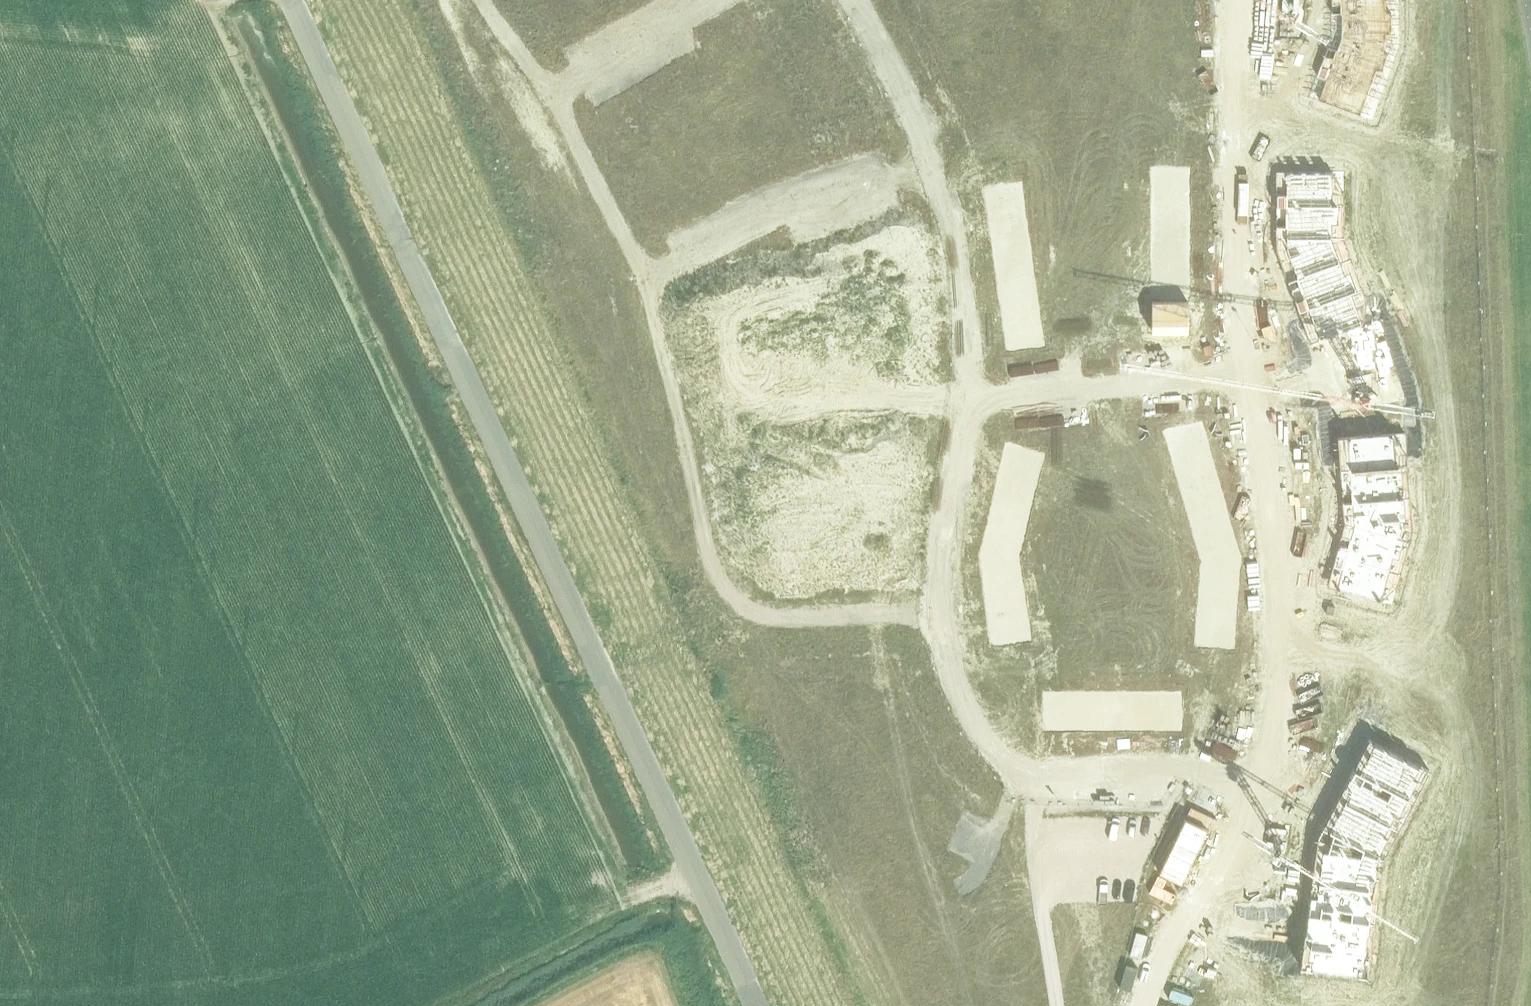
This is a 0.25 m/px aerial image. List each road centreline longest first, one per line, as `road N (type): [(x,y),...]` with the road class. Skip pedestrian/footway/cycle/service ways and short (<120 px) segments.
road 1 (residential): [(1236,0),(1243,372),(1277,517),(1279,747),(1268,788)]
road 2 (unclassified): [(599,670),(290,0)]
road 3 (residential): [(479,0),(555,97),(646,281),(711,568),(739,605)]
road 4 (residential): [(855,0),(916,114),(957,253),(965,401),(943,538),(939,625)]
road 5 (unclassified): [(752,1005),(599,670)]
road 6 (residential): [(1012,774),(1268,788)]
road 7 (residential): [(1268,788),(1160,959),(1142,1005)]
road 8 (residential): [(739,605),(781,620),(939,625)]
road 9 (residential): [(939,625),(964,704),(1012,774)]
road 10 (residential): [(599,670),(739,605)]

